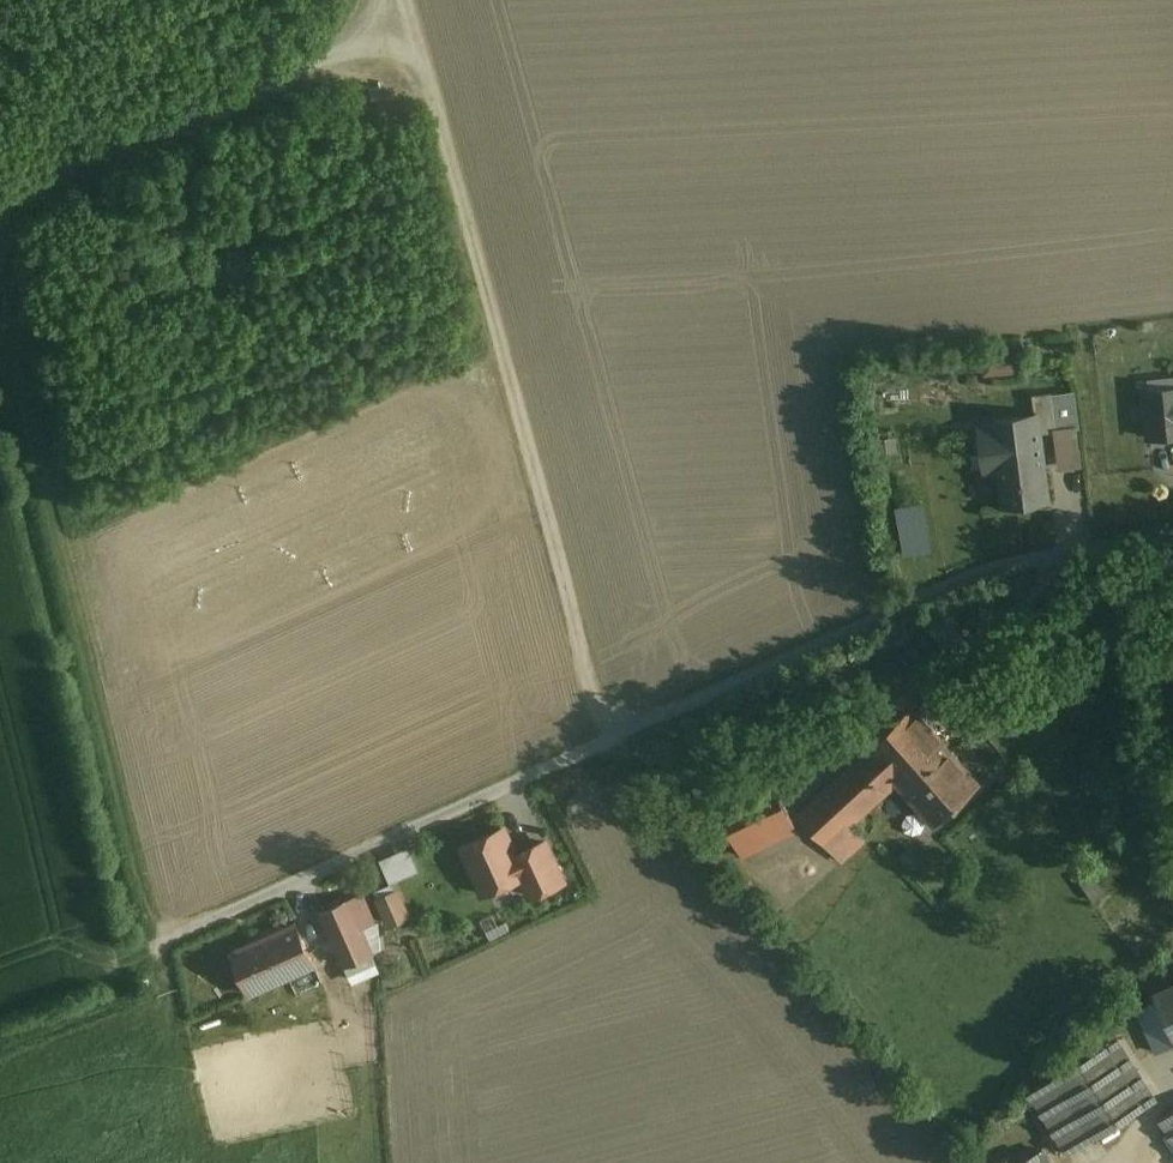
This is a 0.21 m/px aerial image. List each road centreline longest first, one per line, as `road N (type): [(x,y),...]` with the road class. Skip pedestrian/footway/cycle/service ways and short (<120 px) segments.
road 1 (residential): [(1172,543),(968,568),(162,943)]
road 2 (track): [(403,0),(609,737)]
road 3 (track): [(0,242),(162,943)]
road 4 (unclassified): [(0,207),(359,51),(413,38)]

